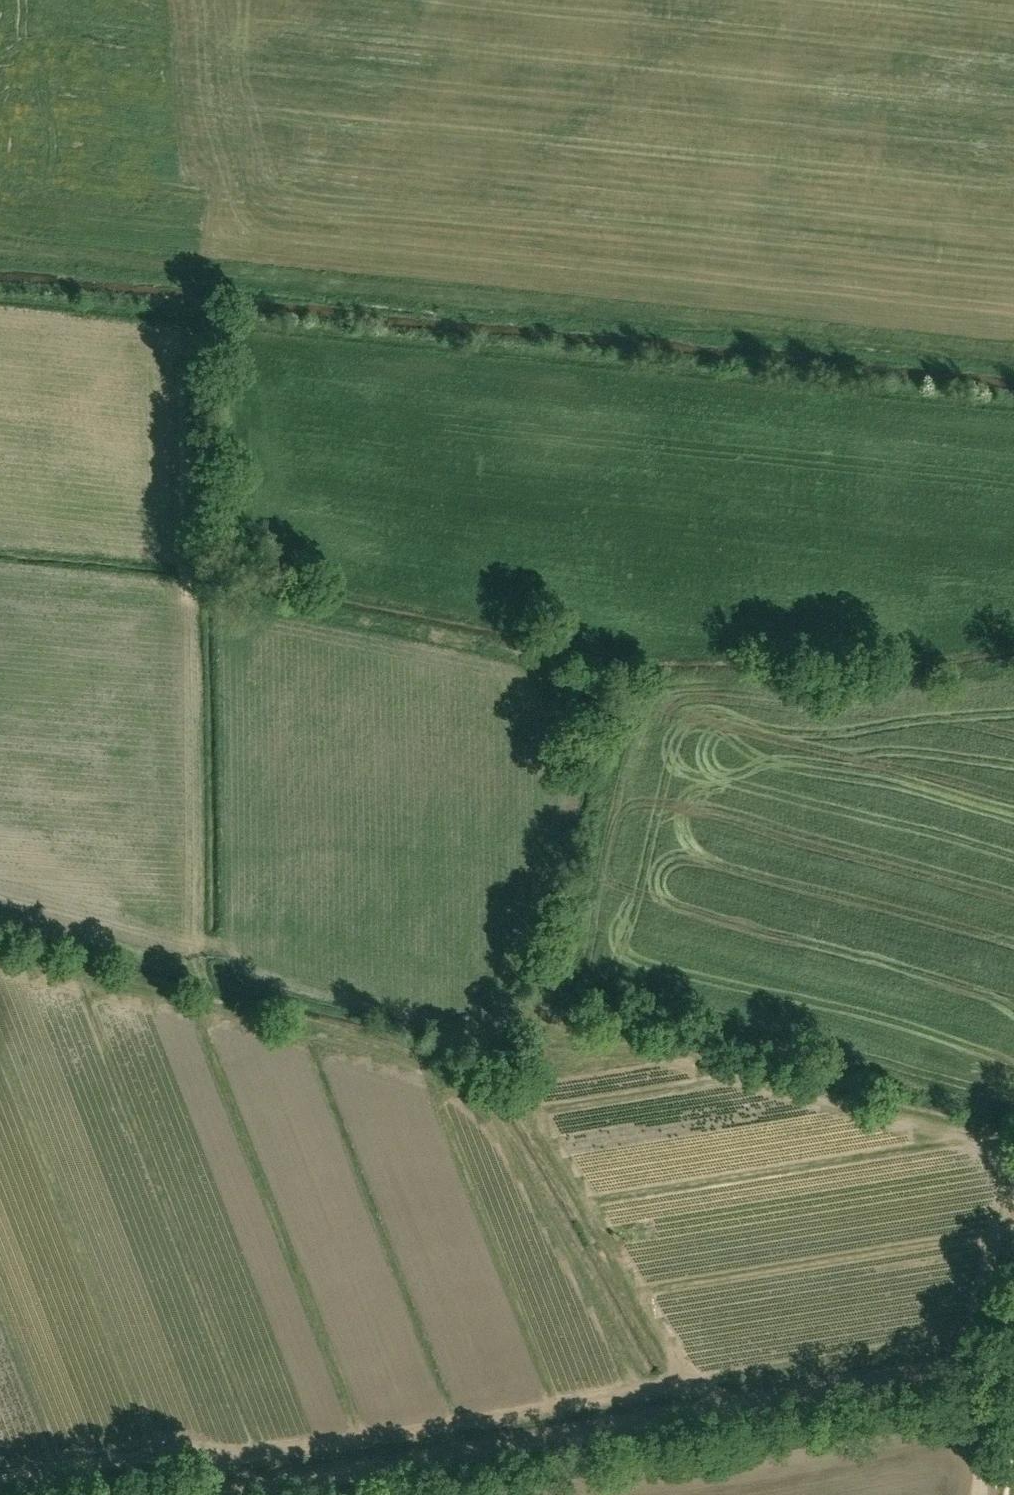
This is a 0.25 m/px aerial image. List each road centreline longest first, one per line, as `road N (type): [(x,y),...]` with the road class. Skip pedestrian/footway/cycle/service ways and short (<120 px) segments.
road 1 (track): [(1002,1361),(242,1494)]
road 2 (unclassified): [(981,1494),(1002,1361)]

